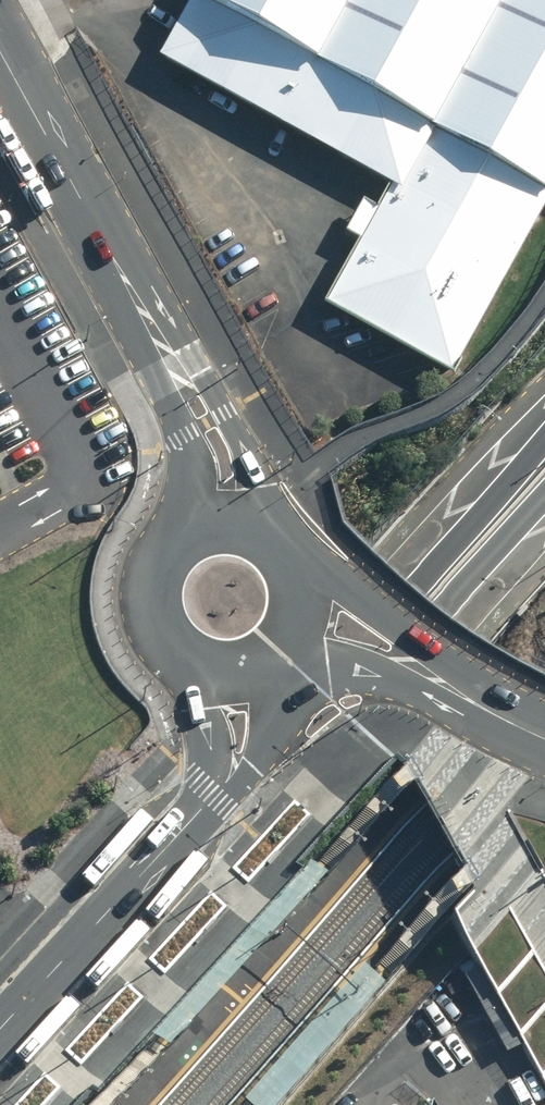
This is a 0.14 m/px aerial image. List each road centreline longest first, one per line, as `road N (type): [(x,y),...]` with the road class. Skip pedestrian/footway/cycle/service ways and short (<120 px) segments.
road 1 (primary): [(0,1041),(544,440)]
road 2 (primary): [(544,498),(0,1096)]
road 3 (residential): [(0,49),(159,333)]
road 4 (unclassified): [(212,790),(0,1032)]
road 5 (residential): [(159,333),(199,367),(242,441),(262,523)]
road 6 (residential): [(296,561),(356,619),(463,701)]
road 7 (residential): [(166,539),(189,462),(160,392),(159,333)]
road 8 (residential): [(463,701),(391,683),(327,641),(282,643)]
road 9 (unclassified): [(277,648),(277,715),(256,761),(212,790)]
road 10 (unclassified): [(212,790),(211,726),(181,657)]
road 11 (residential): [(181,657),(154,627),(146,601),(152,561),(166,539)]

